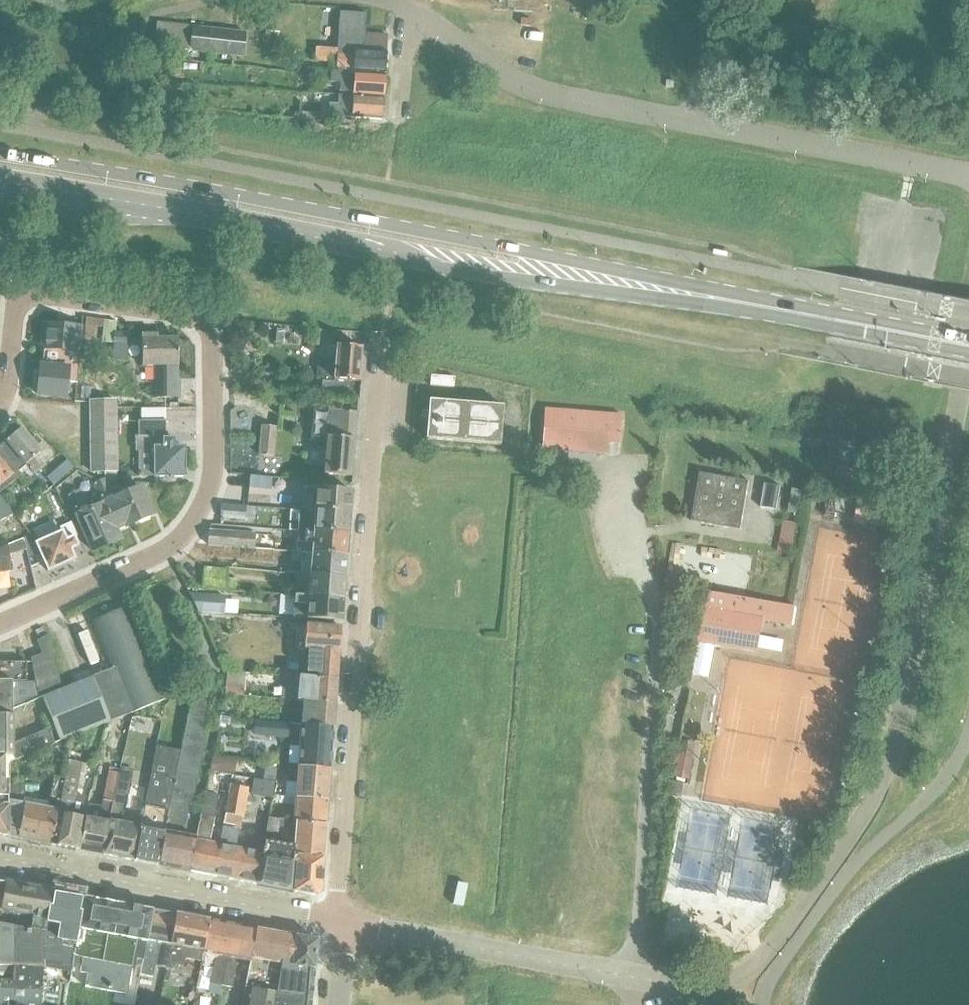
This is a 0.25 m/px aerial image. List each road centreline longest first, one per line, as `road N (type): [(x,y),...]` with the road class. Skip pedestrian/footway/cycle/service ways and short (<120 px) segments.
road 1 (secondary): [(968,344),(0,165)]
road 2 (residential): [(968,363),(893,759),(848,840),(754,963),(706,986),(640,976)]
road 3 (residential): [(0,624),(169,546),(192,523),(213,468),(209,323),(194,312),(29,293),(16,300),(0,403)]
road 4 (residential): [(338,919),(381,335)]
road 5 (residential): [(640,976),(662,618),(616,530),(604,468)]
road 6 (residential): [(0,860),(338,919)]
road 7 (unclassified): [(695,117),(559,97),(493,68),(412,7)]
road 8 (residential): [(640,976),(338,919)]
road 9 (unclassified): [(968,171),(695,117)]

